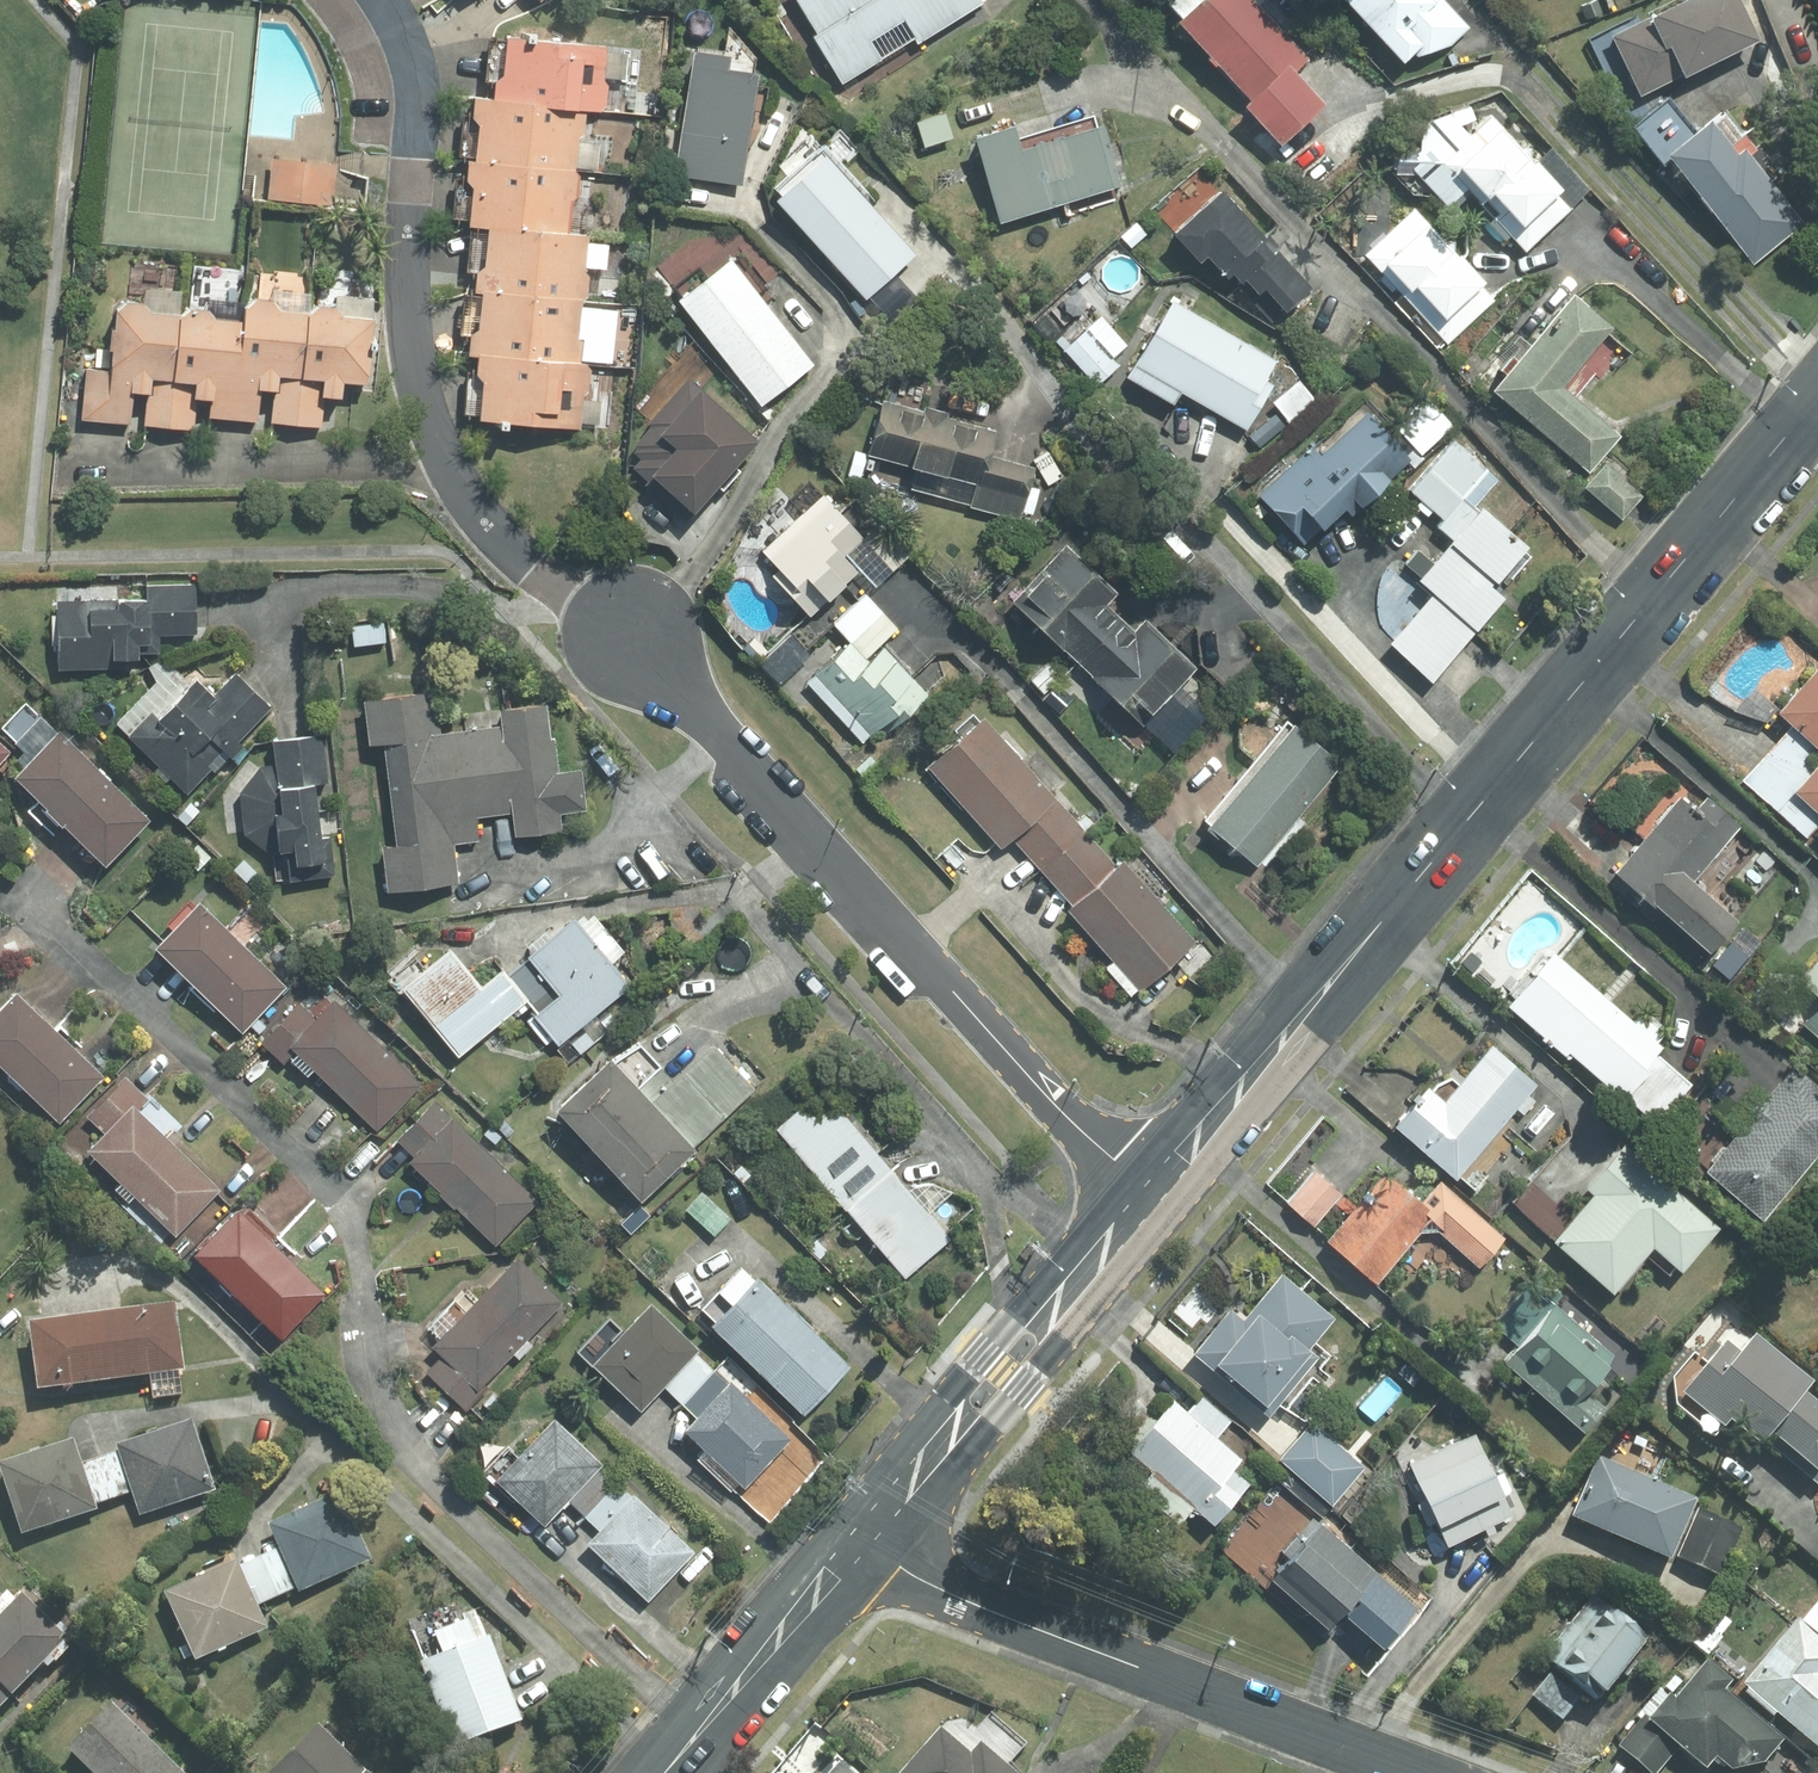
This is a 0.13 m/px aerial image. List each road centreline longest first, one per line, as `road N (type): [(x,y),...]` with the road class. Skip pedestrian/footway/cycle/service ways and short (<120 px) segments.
road 1 (secondary): [(1817,392),(1145,1203)]
road 2 (residential): [(636,639),(1145,1203)]
road 3 (residential): [(1414,1772),(971,1603),(863,1541)]
road 4 (secondary): [(1145,1203),(863,1541)]
road 5 (secondary): [(863,1541),(665,1772)]

